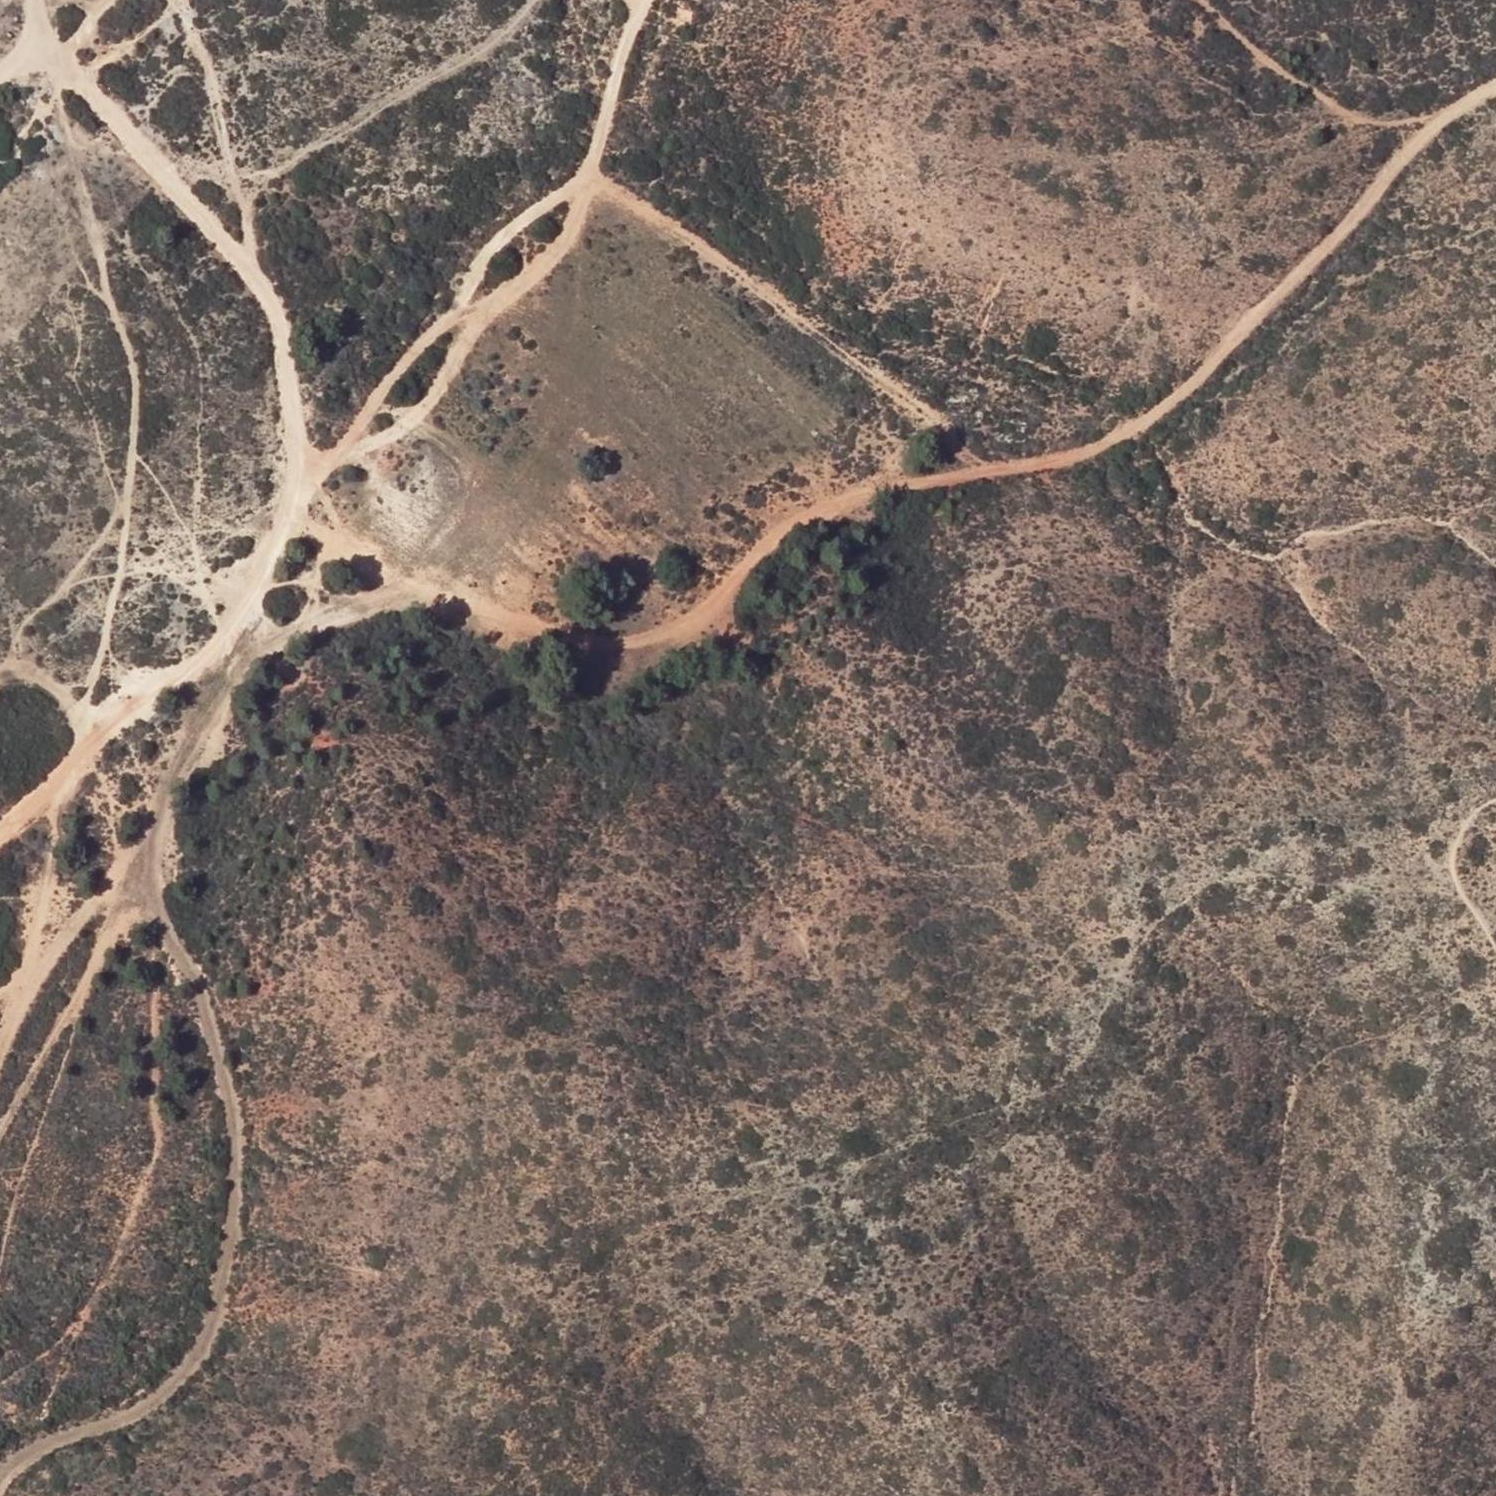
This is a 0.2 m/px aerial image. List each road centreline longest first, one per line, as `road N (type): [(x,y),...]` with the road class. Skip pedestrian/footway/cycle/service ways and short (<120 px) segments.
road 1 (track): [(232,650),(410,594),(567,637),(682,630),(783,536),(844,498),(1062,462),(1149,421),(1429,135),(1495,91)]
road 2 (track): [(53,50),(261,289),(295,468),(232,650),(96,945),(0,1124)]

